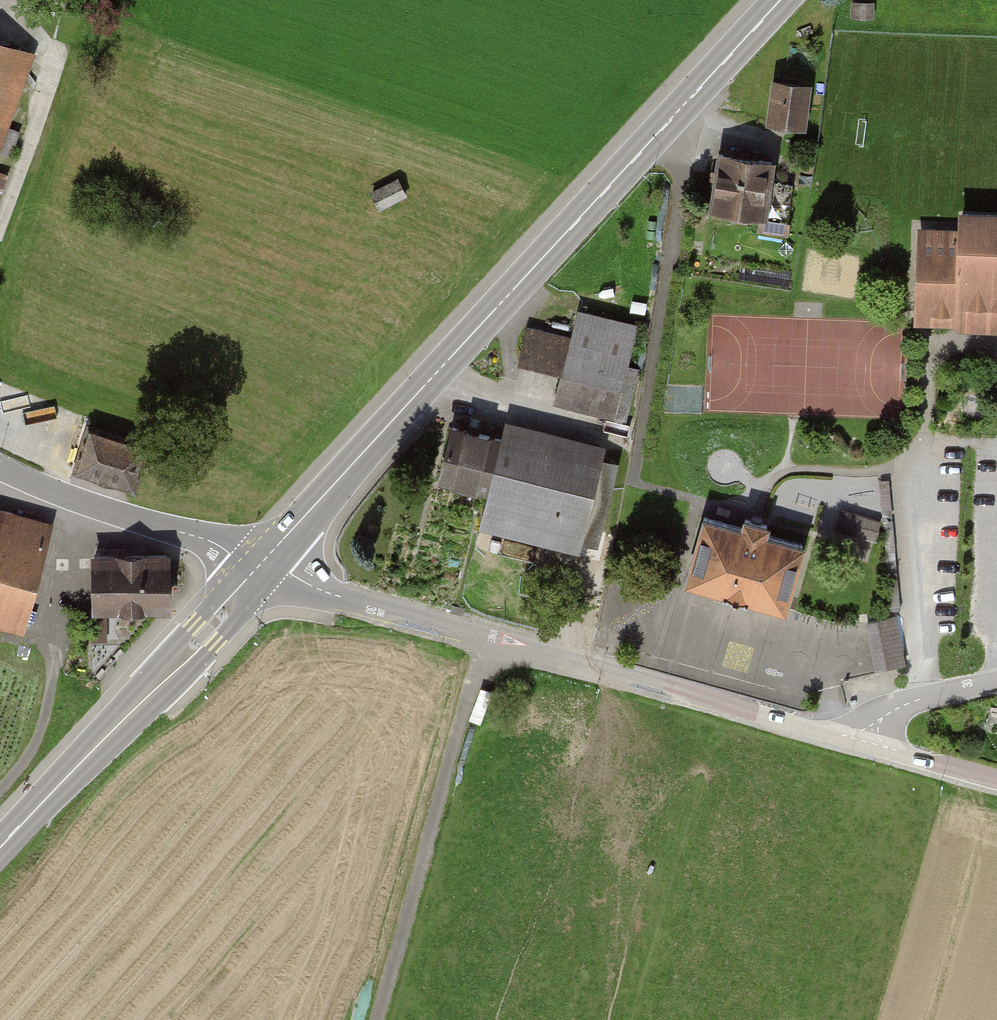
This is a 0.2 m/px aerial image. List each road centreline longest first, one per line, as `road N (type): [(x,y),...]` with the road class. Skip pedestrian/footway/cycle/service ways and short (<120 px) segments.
road 1 (secondary): [(781,0),(259,565)]
road 2 (unclassified): [(259,565),(334,595),(865,742)]
road 3 (track): [(485,637),(379,1019)]
road 4 (secondary): [(259,565),(186,655),(0,847)]
road 5 (unclassified): [(0,469),(259,565)]
road 6 (track): [(0,225),(38,132),(55,57),(30,21),(0,4)]
road 7 (unclassified): [(865,742),(882,717),(912,702),(996,683)]
road 8 (track): [(0,793),(43,733),(56,669)]
road 9 (unclassified): [(865,742),(996,779)]

